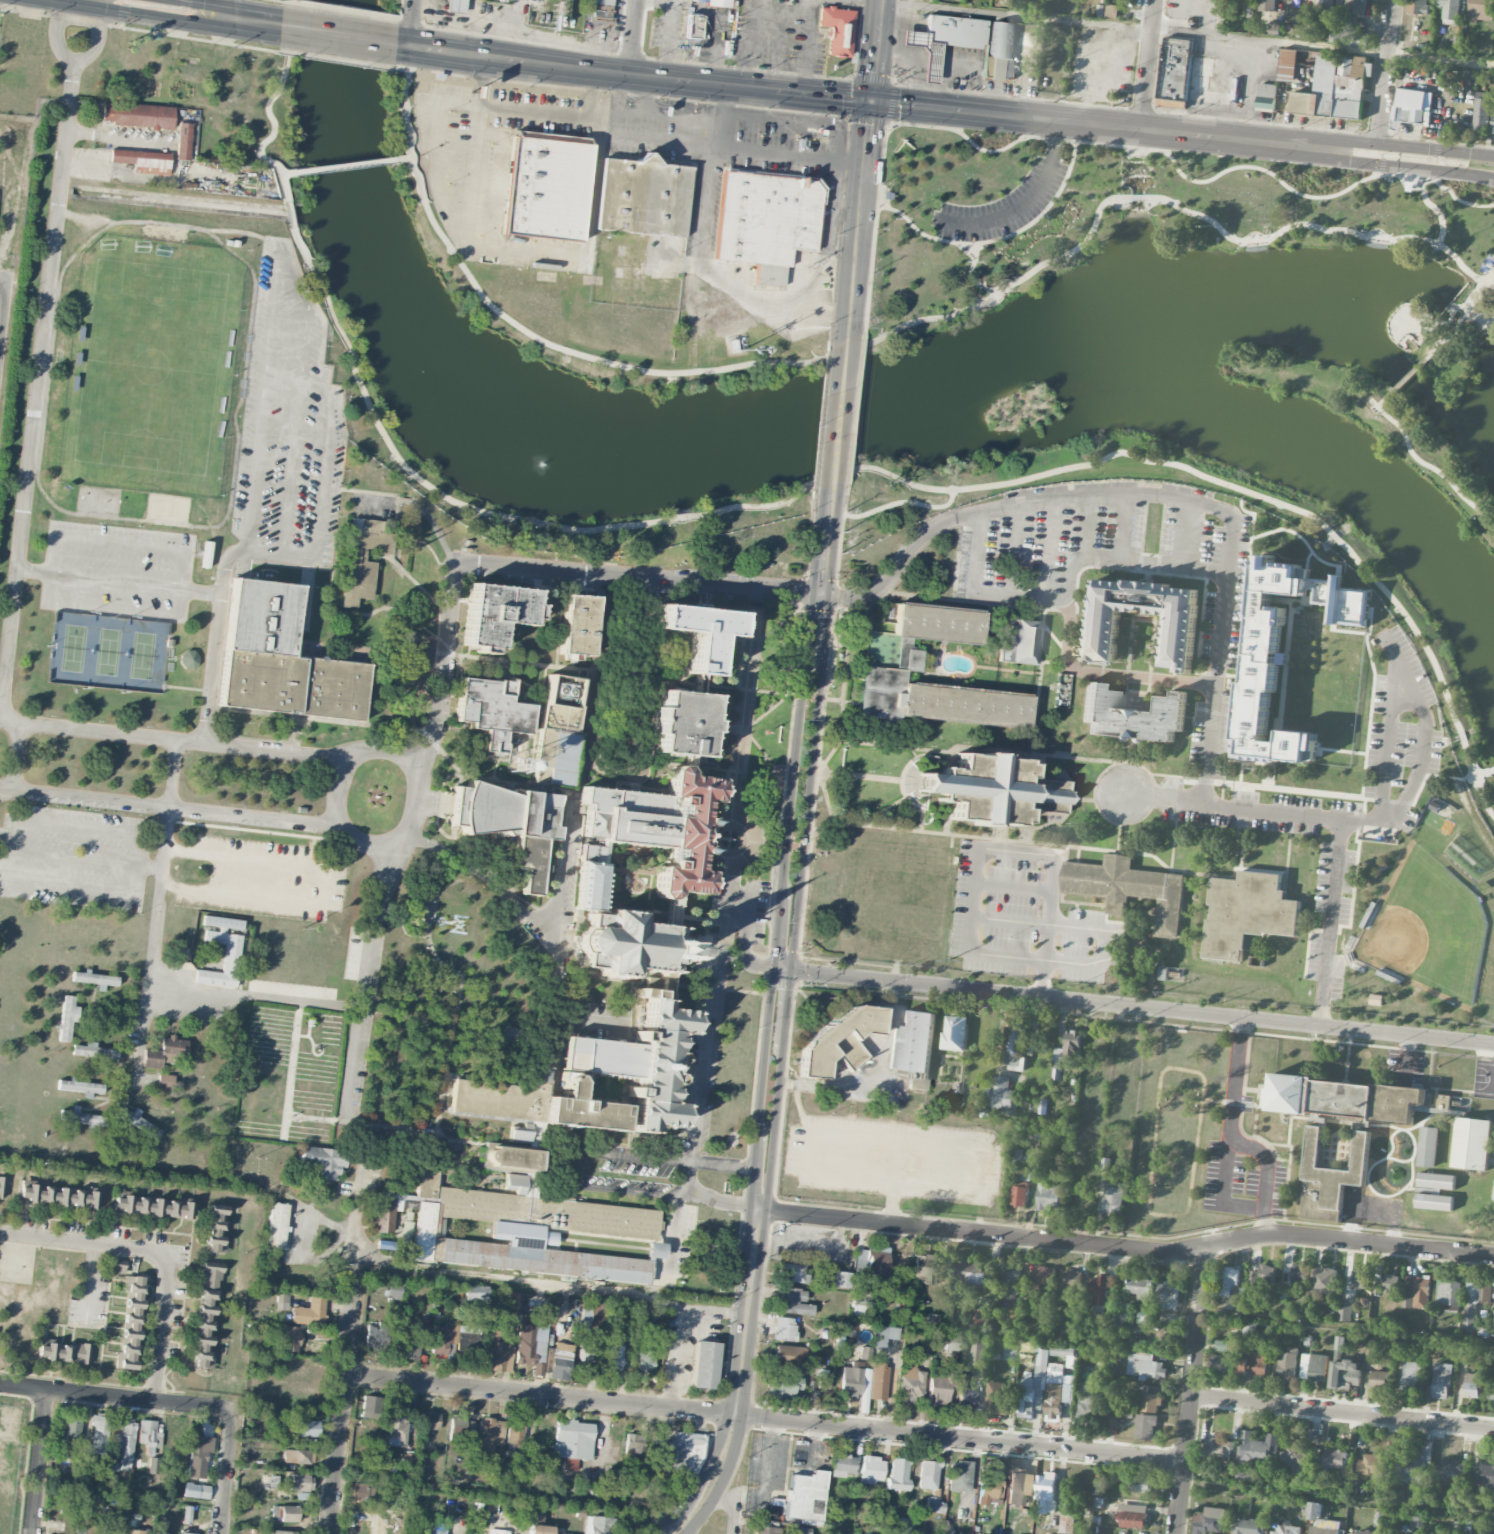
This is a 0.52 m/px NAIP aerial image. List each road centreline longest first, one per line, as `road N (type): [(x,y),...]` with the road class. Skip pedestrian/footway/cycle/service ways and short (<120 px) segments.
road 1 (residential): [(1185,1463),(344,1374)]
road 2 (residential): [(1493,1257),(1277,1234),(1167,1251),(766,1209)]
road 3 (residential): [(1493,1044),(790,970)]
road 4 (secondary): [(820,594),(811,614),(751,1208)]
road 5 (primary): [(871,99),(398,44)]
road 6 (primary): [(1341,149),(871,99)]
road 7 (secondary): [(755,1243),(737,1416),(713,1486),(678,1533)]
road 8 (secondary): [(790,970),(820,666)]
road 9 (residential): [(1493,1429),(1192,1397)]
road 10 (residential): [(1205,1246),(1178,1533)]
road 11 (residential): [(356,1267),(327,1533)]
road 12 (secondary): [(871,99),(846,343)]
road 13 (residential): [(229,1410),(0,1383)]
road 14 (secondary): [(766,1209),(782,1050)]
road 15 (primary): [(1341,149),(1355,160),(1493,179)]
road 16 (primary): [(1493,155),(1358,141),(1341,149)]
road 17 (residential): [(46,1389),(31,1533)]
road 18 (residential): [(1376,143),(1393,0)]
road 19 (secondary): [(846,343),(833,478)]
road 20 (residential): [(1141,128),(1155,0)]
road 21 (residential): [(229,1410),(221,1533)]

